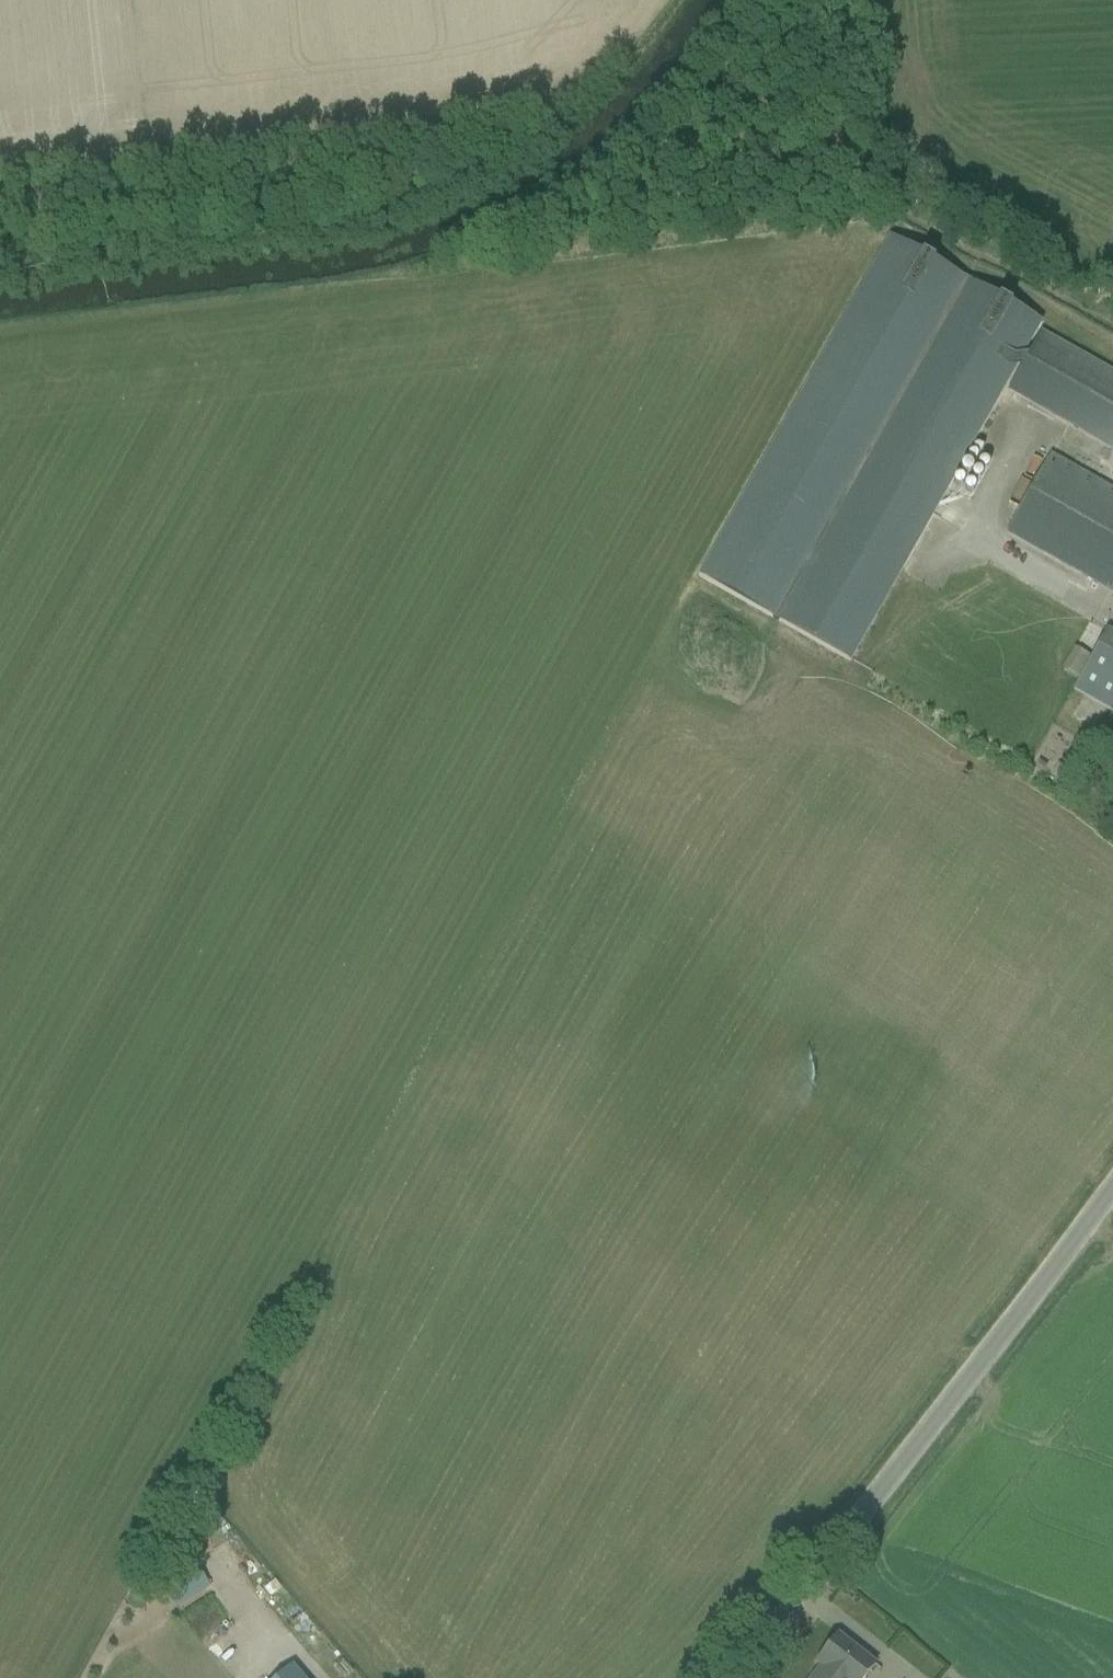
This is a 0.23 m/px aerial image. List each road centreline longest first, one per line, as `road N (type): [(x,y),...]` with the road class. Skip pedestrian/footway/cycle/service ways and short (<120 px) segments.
road 1 (unclassified): [(723,1677),(1112,1175)]

